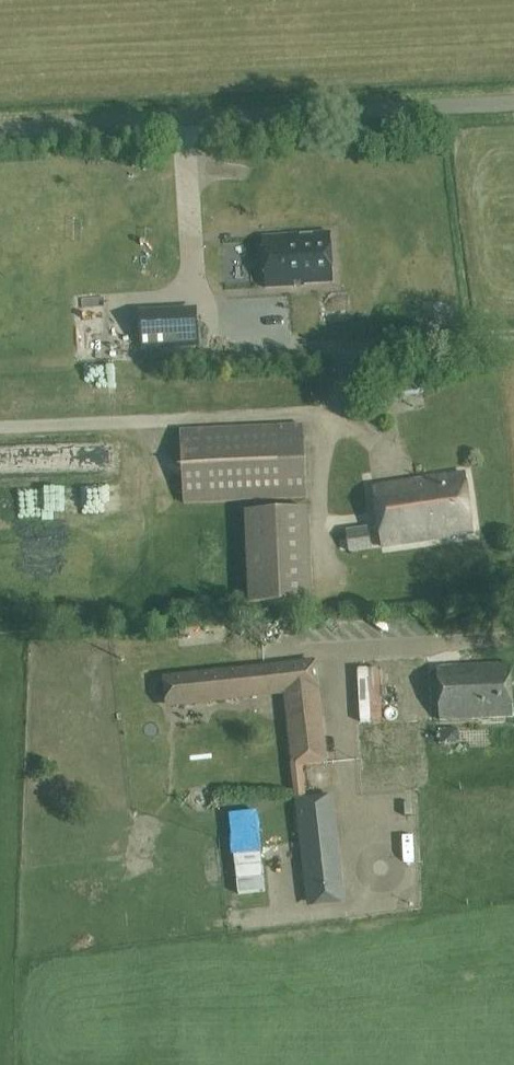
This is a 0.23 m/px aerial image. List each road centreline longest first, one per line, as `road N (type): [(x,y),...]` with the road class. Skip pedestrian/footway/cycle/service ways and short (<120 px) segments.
road 1 (unclassified): [(0,127),(513,101)]

